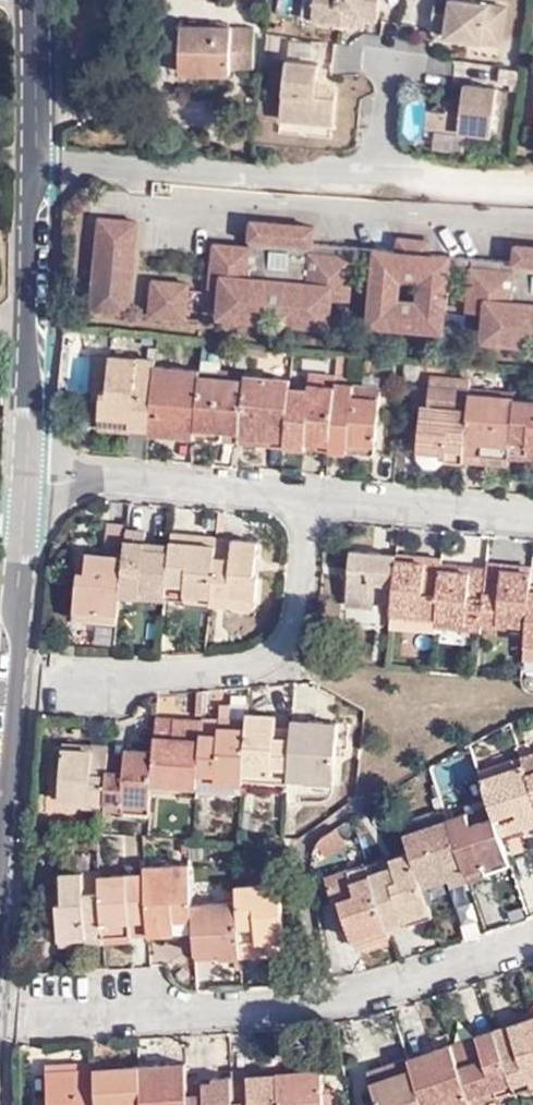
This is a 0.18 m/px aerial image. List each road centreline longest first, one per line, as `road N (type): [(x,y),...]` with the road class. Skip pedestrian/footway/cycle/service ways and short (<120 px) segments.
road 1 (residential): [(532,932),(364,995),(33,1020)]
road 2 (tertiary): [(31,471),(33,0)]
road 3 (residential): [(63,674),(268,664),(301,632),(319,498)]
road 4 (tertiary): [(0,815),(31,471)]
road 5 (residential): [(31,471),(319,498)]
road 6 (residential): [(319,498),(532,519)]

